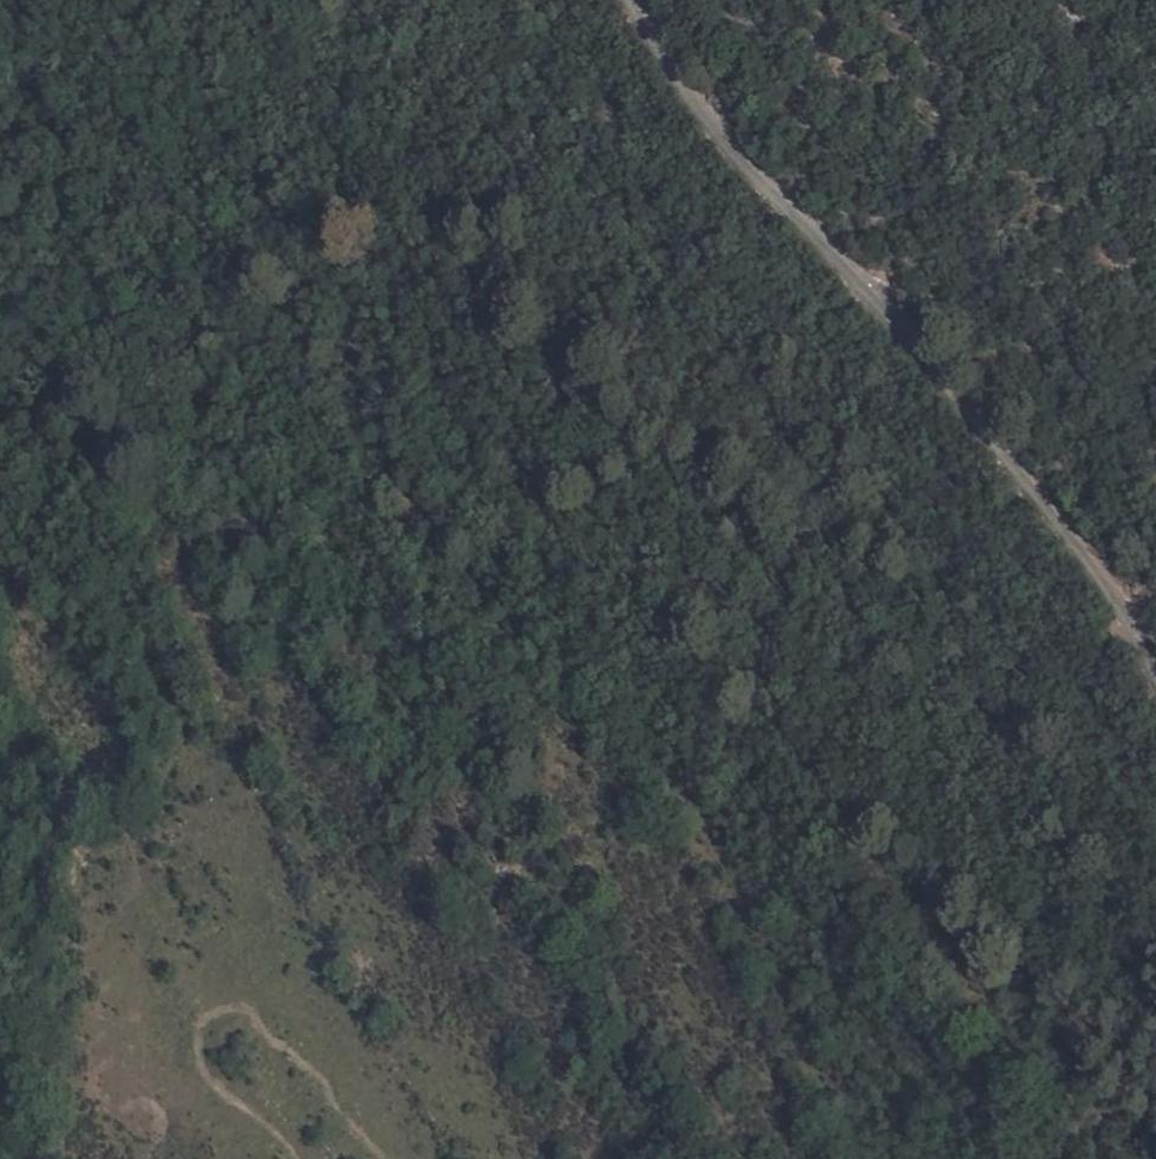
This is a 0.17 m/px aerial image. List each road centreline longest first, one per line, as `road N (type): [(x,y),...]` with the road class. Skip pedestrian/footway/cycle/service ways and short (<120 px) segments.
road 1 (unclassified): [(1155,659),(1078,540),(853,268),(724,137),(630,0)]

